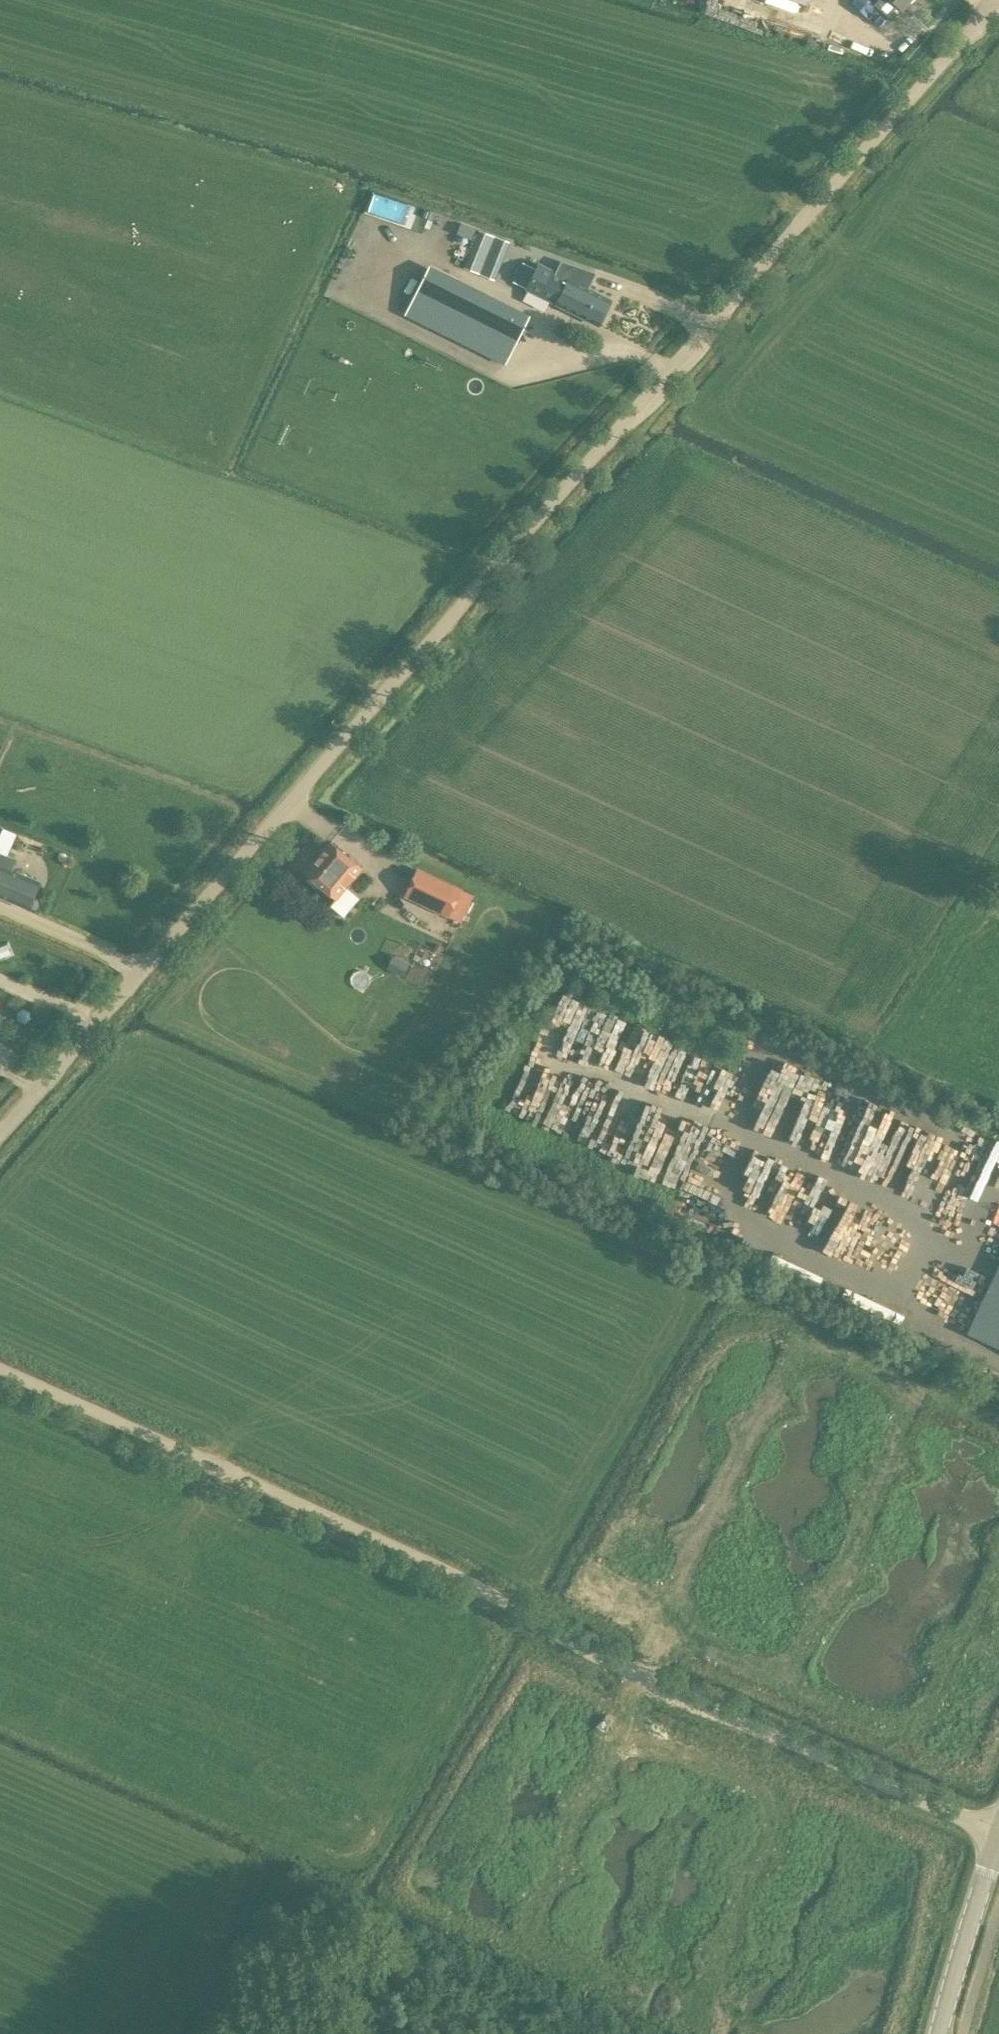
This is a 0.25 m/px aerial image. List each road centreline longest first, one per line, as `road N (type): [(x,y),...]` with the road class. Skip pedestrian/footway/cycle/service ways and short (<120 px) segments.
road 1 (unclassified): [(0,1130),(998,6)]
road 2 (unclassified): [(997,1838),(611,1667),(517,1608),(0,1366)]
road 3 (tertiary): [(940,2033),(997,1838)]

